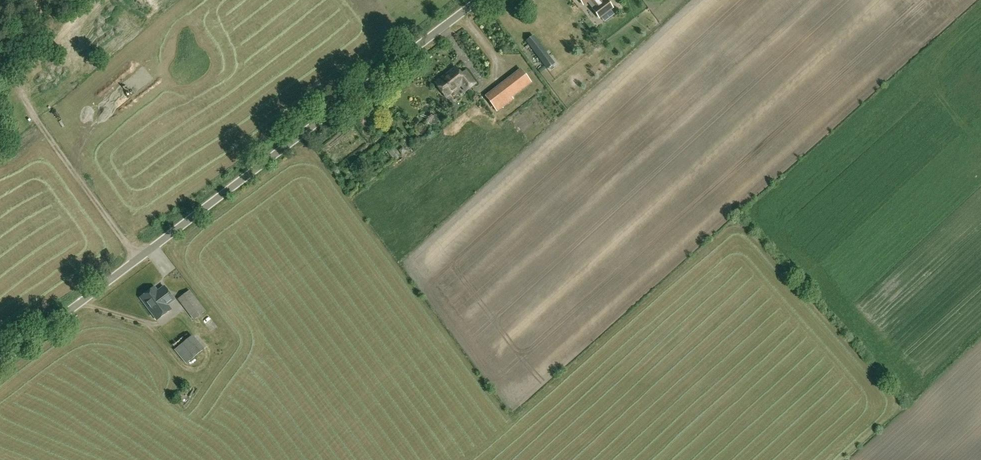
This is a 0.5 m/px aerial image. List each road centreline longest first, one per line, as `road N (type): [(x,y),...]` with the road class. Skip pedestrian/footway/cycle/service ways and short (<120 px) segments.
road 1 (unclassified): [(0,364),(485,0)]
road 2 (track): [(78,19),(20,80),(25,103),(138,261)]

